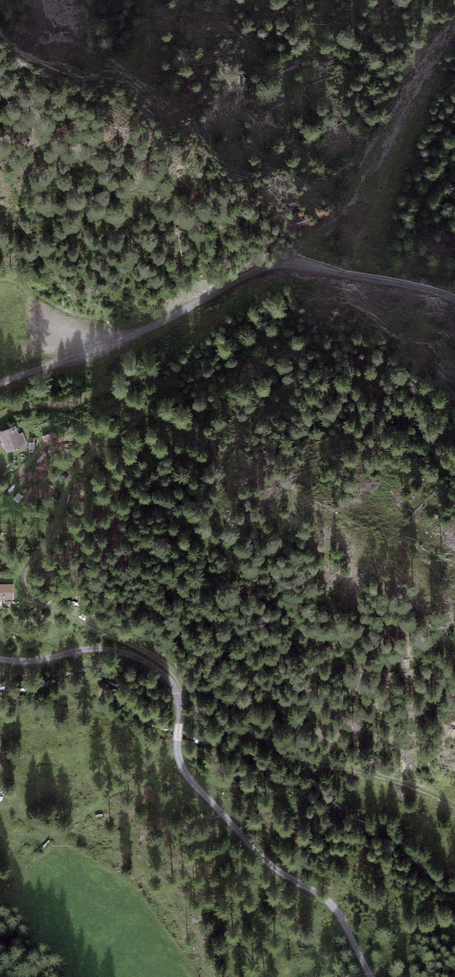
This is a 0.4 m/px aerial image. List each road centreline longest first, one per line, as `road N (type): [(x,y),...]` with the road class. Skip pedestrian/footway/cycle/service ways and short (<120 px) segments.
road 1 (track): [(139,416),(68,481),(49,538),(28,563),(27,593),(140,648),(172,670),(181,702),(293,759),(377,775),(454,807)]
road 2 (track): [(0,660),(103,649),(159,672),(181,702),(179,759),(187,776),(270,867),(340,918),(376,976)]
road 3 (track): [(454,298),(288,264),(268,268),(126,337),(0,384)]

